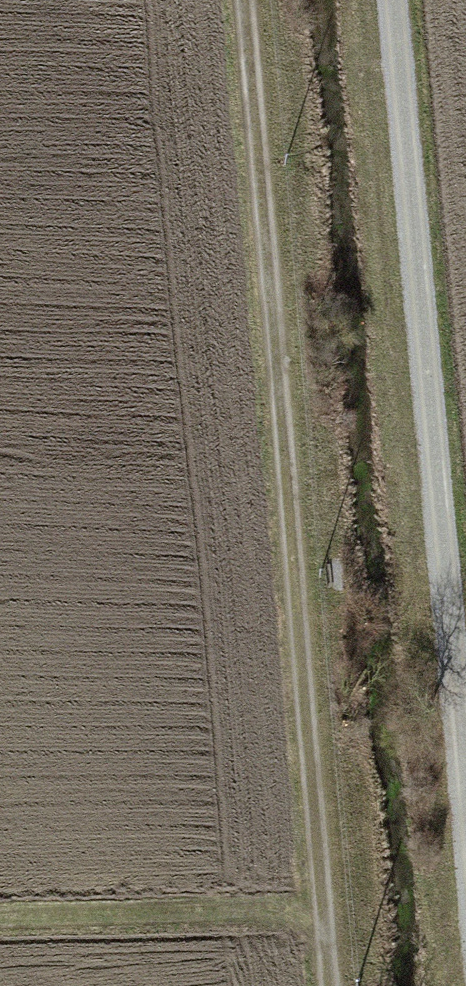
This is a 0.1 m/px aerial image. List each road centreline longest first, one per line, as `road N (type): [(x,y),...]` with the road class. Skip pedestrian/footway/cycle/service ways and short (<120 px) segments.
road 1 (track): [(332,985),(243,0)]
road 2 (track): [(398,0),(465,773)]

